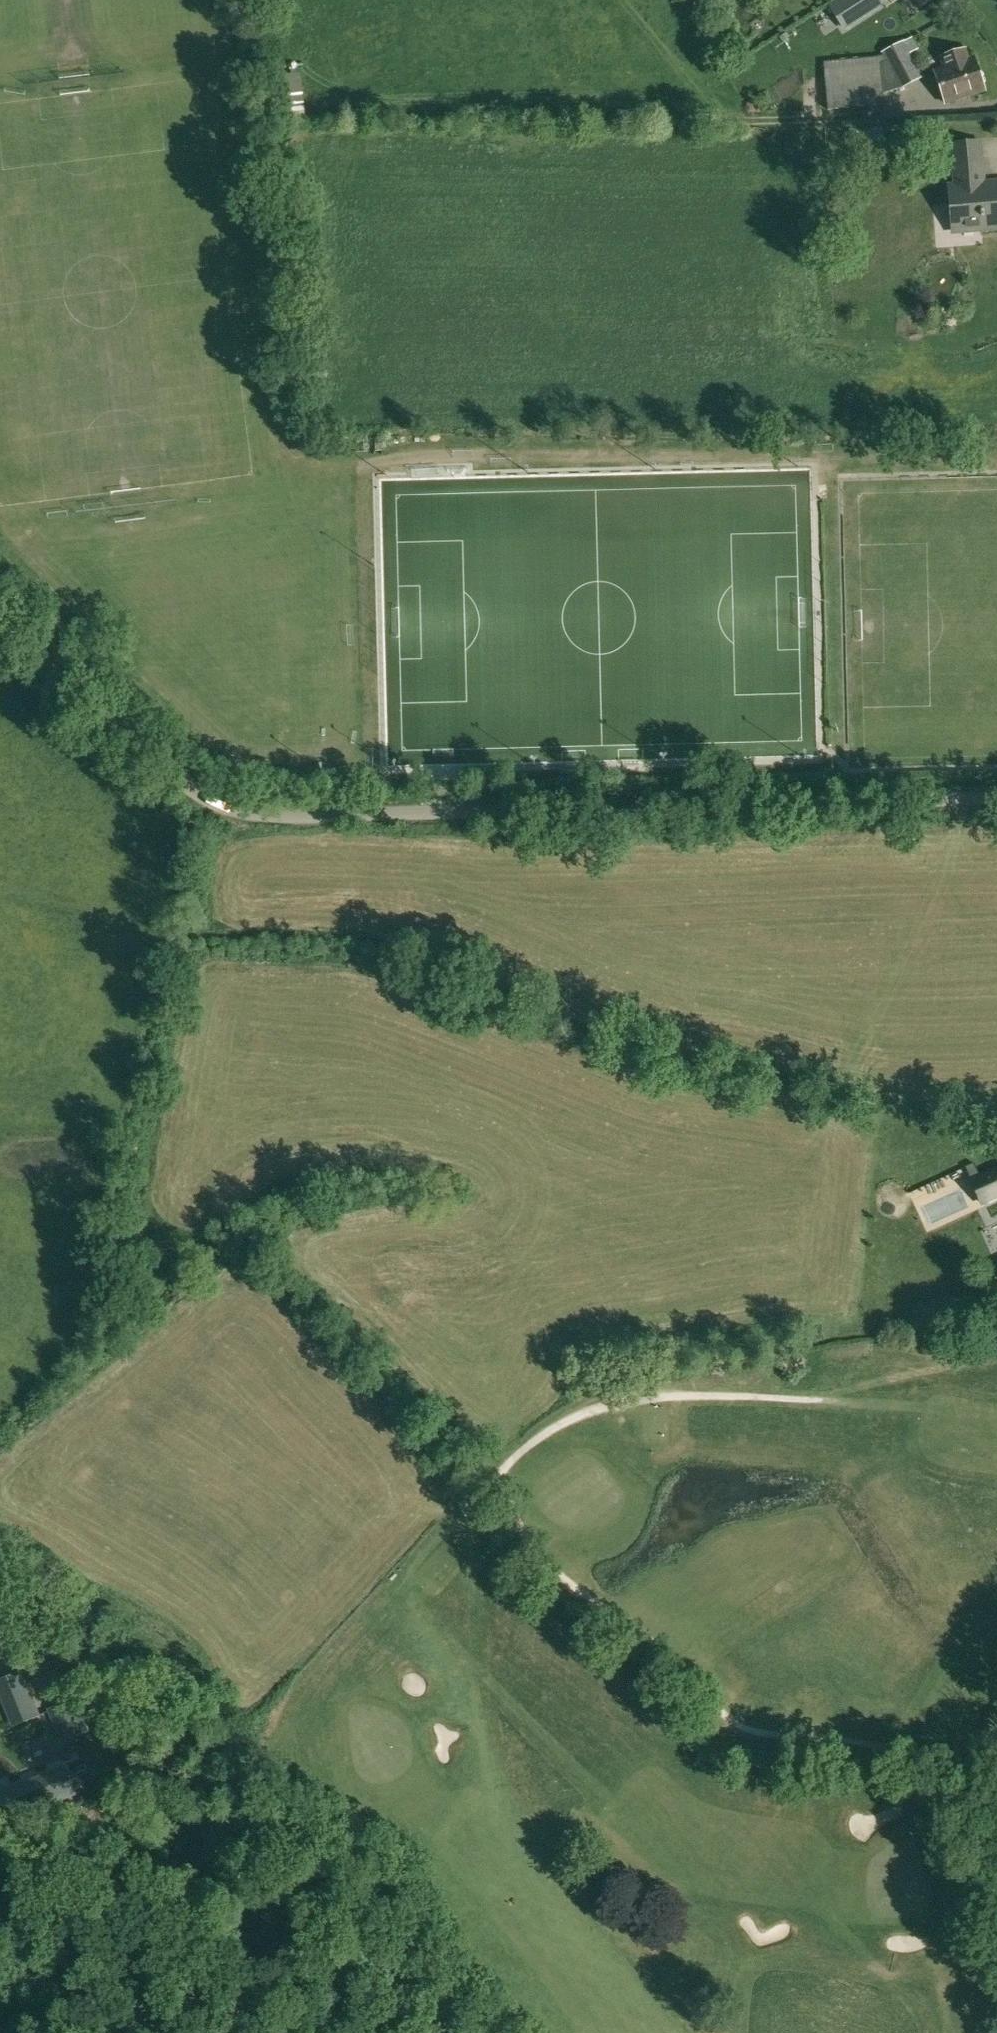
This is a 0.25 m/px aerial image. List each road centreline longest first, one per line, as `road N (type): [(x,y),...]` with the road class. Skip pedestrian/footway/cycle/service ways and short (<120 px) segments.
road 1 (unclassified): [(996,797),(240,812),(177,777),(0,611)]

